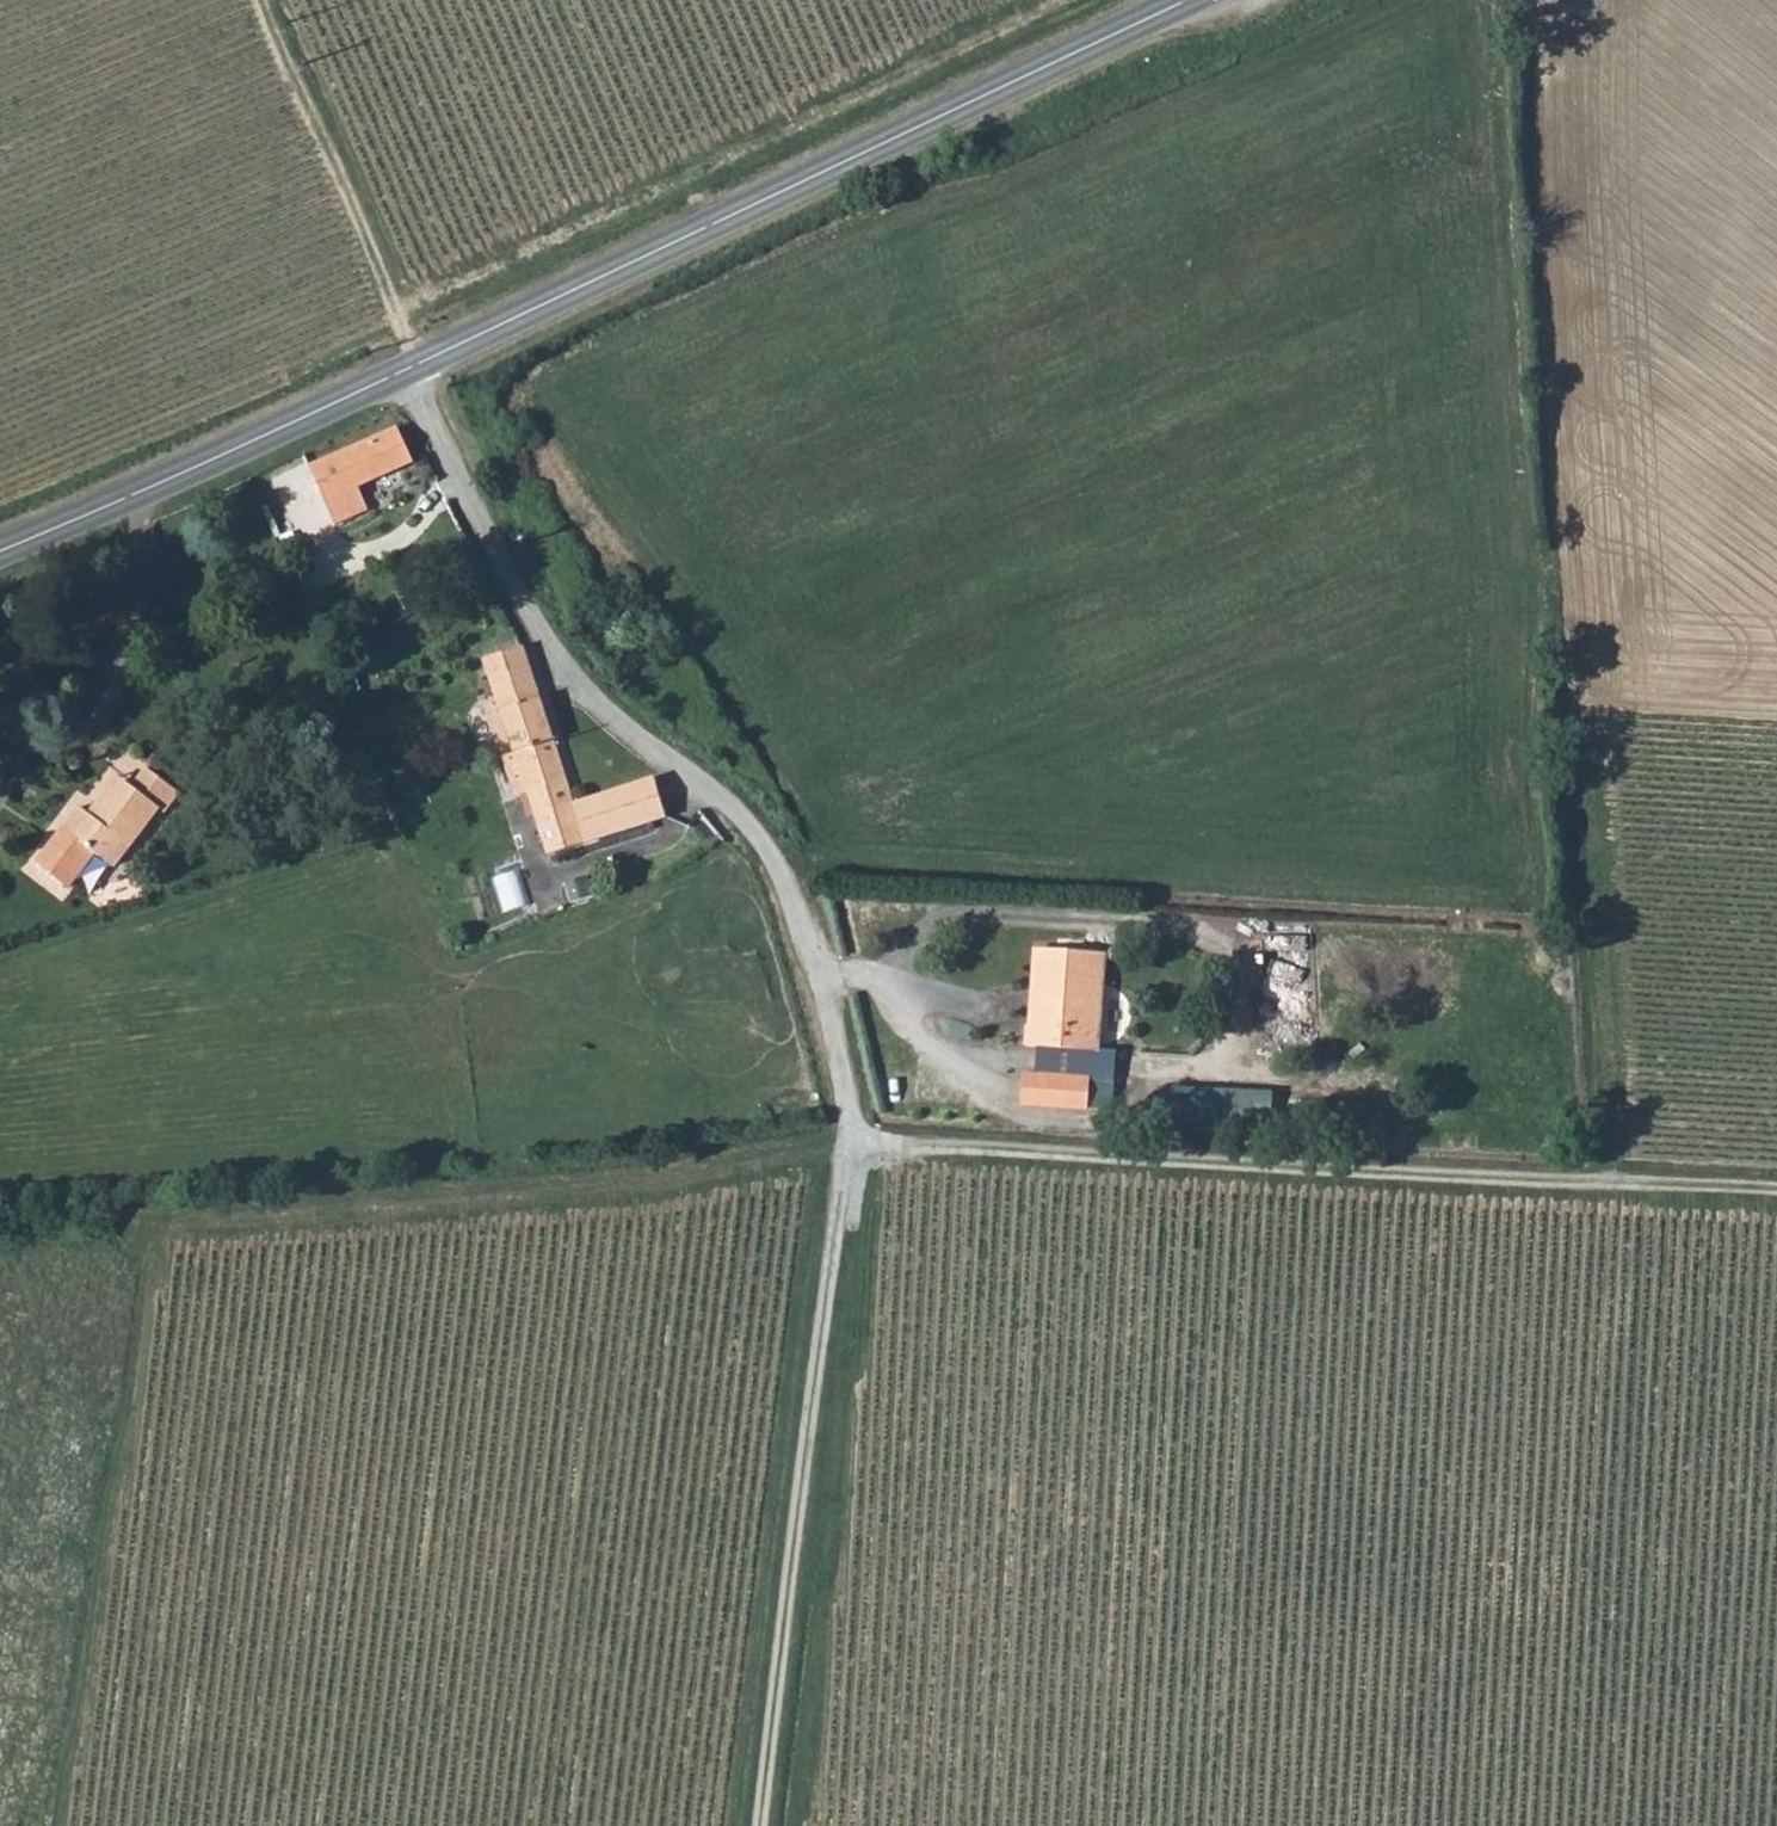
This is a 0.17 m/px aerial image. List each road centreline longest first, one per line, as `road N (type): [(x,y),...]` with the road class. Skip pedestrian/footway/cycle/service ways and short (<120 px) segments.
road 1 (track): [(1776,1192),(851,1140),(765,1825)]
road 2 (unclassified): [(416,370),(543,638),(599,710),(728,804),(793,884),(851,1140)]
road 3 (tertiary): [(1191,0),(416,370)]
road 4 (tertiary): [(416,370),(0,545)]
road 5 (track): [(266,0),(416,370)]

